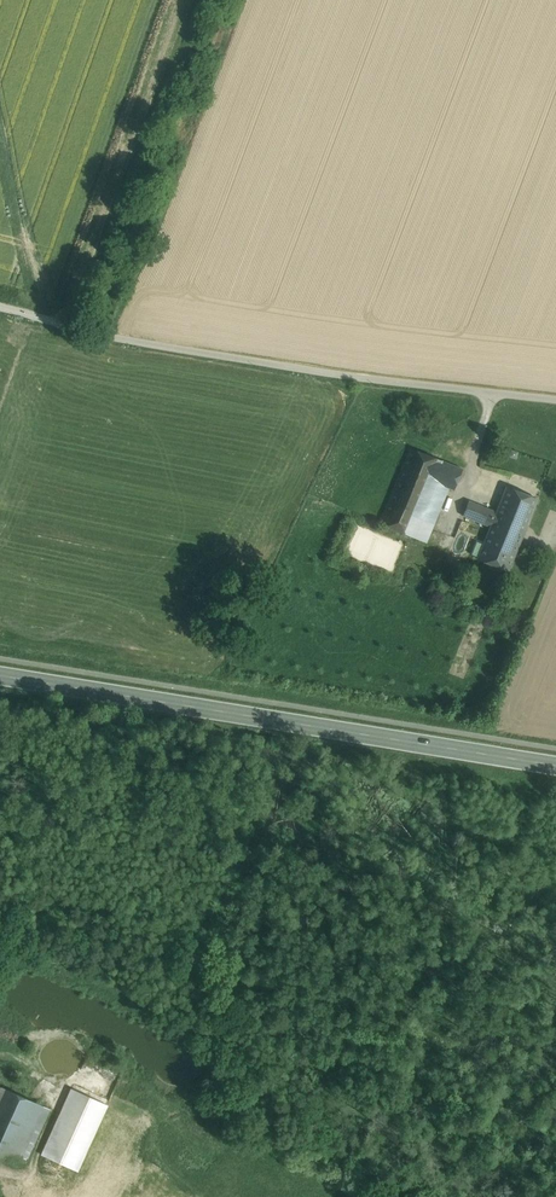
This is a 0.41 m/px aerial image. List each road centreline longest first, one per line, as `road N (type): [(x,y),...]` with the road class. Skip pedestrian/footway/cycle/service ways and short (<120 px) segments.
road 1 (unclassified): [(555,399),(364,379),(126,340),(0,307)]
road 2 (secondary): [(555,767),(0,676)]

